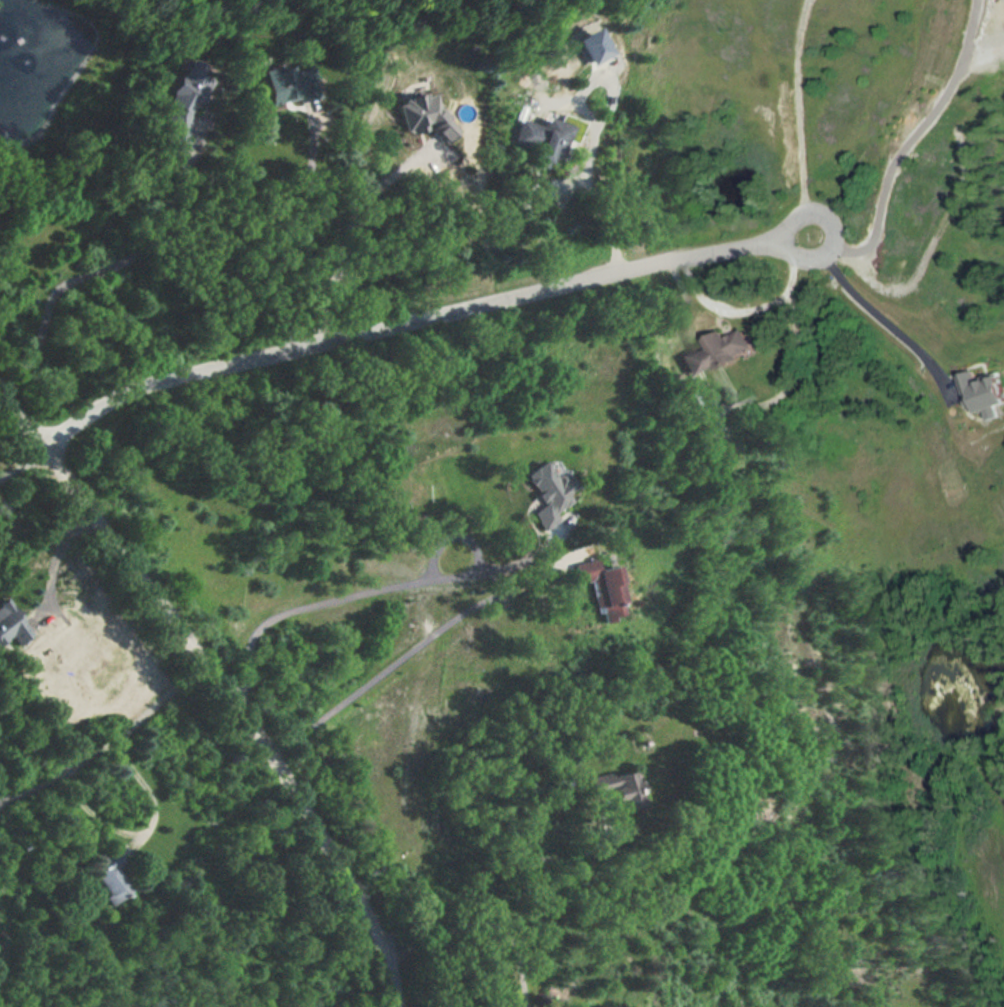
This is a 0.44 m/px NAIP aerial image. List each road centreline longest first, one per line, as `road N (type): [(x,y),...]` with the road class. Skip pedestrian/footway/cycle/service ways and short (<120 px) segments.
road 1 (residential): [(42,439),(142,386),(621,271),(799,237)]
road 2 (residential): [(398,1006),(369,910),(259,733),(0,389)]

